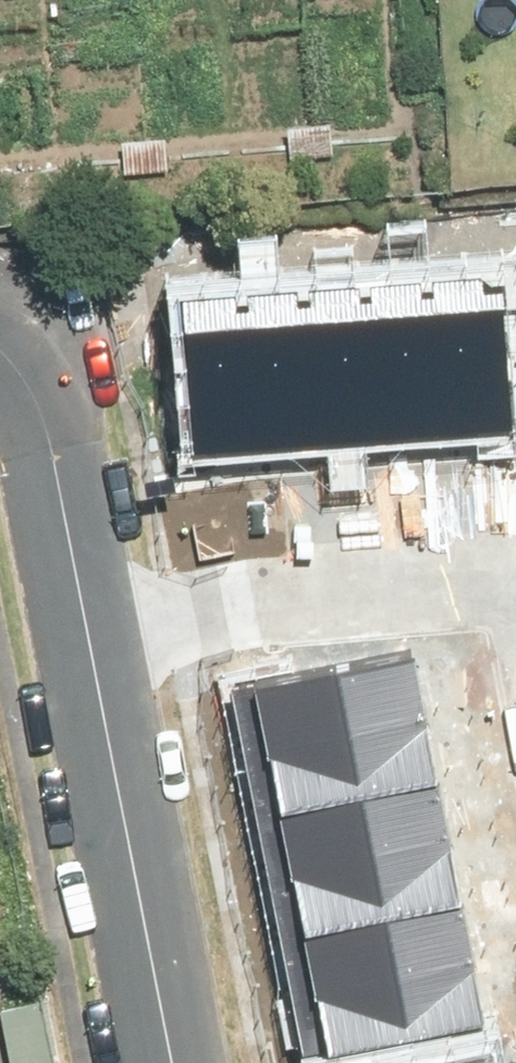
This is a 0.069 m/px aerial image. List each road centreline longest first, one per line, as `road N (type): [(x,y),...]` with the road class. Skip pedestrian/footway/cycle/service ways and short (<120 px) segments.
road 1 (unclassified): [(74,625),(158,1062)]
road 2 (residential): [(74,625),(515,568)]
road 3 (unclassified): [(0,318),(17,318),(74,625)]
road 4 (unknown): [(17,318),(0,129)]

